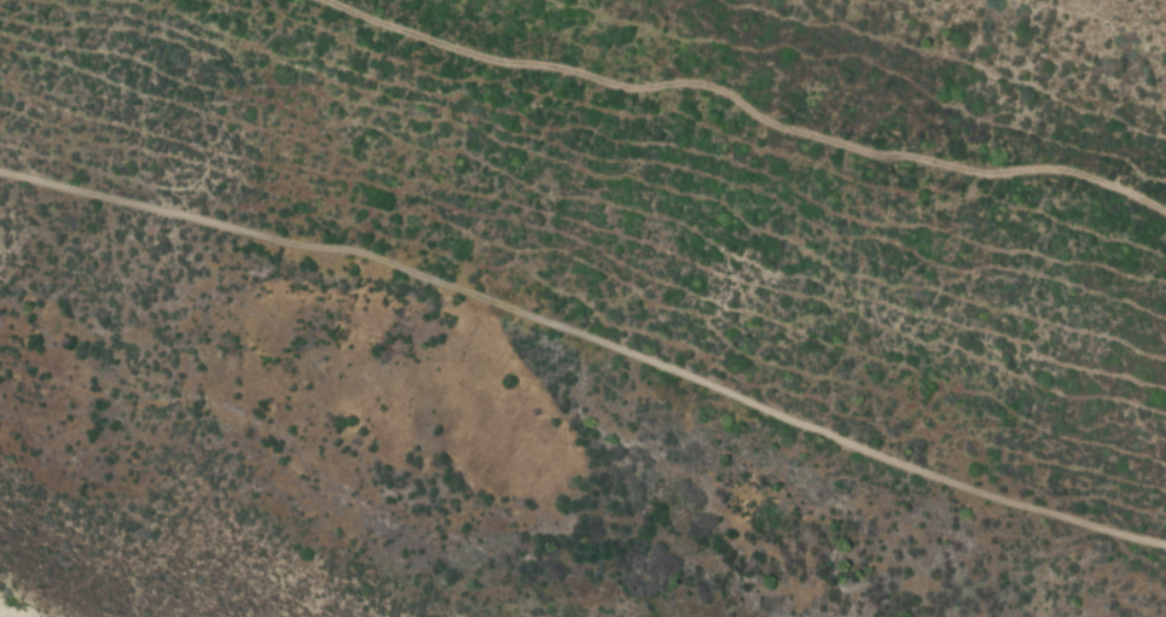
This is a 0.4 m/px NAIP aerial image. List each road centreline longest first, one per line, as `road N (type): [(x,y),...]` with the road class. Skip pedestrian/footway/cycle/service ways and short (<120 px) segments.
road 1 (track): [(1165,547),(975,493),(355,252),(0,173)]
road 2 (track): [(1165,211),(1062,170),(981,174),(869,155),(770,123),(712,87),(626,88),(559,65),(497,62),(328,0)]

